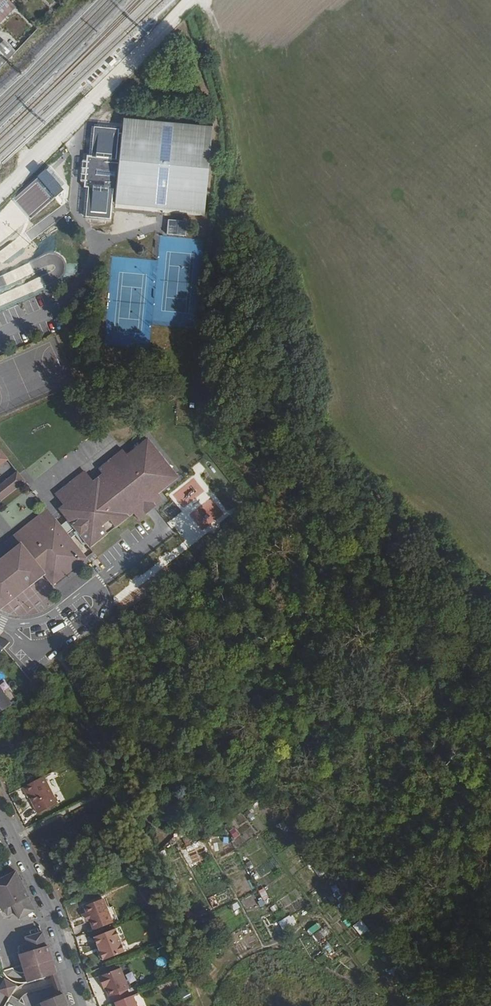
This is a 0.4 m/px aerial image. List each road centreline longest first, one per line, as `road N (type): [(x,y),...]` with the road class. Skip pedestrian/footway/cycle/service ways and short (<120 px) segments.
road 1 (track): [(204,0),(233,105),(239,165),(219,313),(221,443),(394,624),(490,762)]
road 2 (track): [(0,188),(189,0)]
road 3 (residential): [(81,1005),(0,810)]
road 4 (residential): [(107,581),(37,632),(0,626)]

